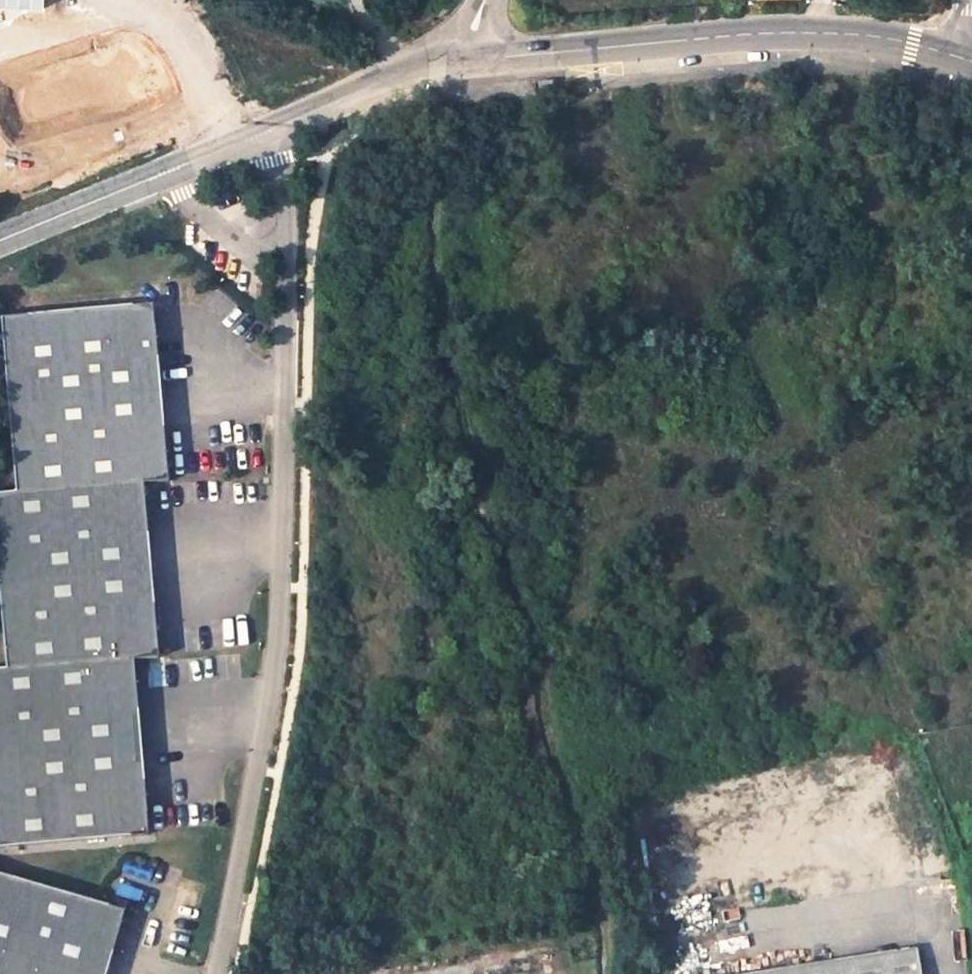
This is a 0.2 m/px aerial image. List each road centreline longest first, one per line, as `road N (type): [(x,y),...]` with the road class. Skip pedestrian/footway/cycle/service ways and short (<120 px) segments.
road 1 (residential): [(221,973),(283,619),(284,282)]
road 2 (unclassified): [(471,52),(834,29),(951,57)]
road 3 (unclassified): [(284,119),(471,52)]
road 4 (residential): [(150,174),(284,282)]
road 5 (unclassified): [(0,238),(150,174)]
road 6 (residential): [(284,282),(284,119)]
road 7 (unclassified): [(150,174),(284,119)]

